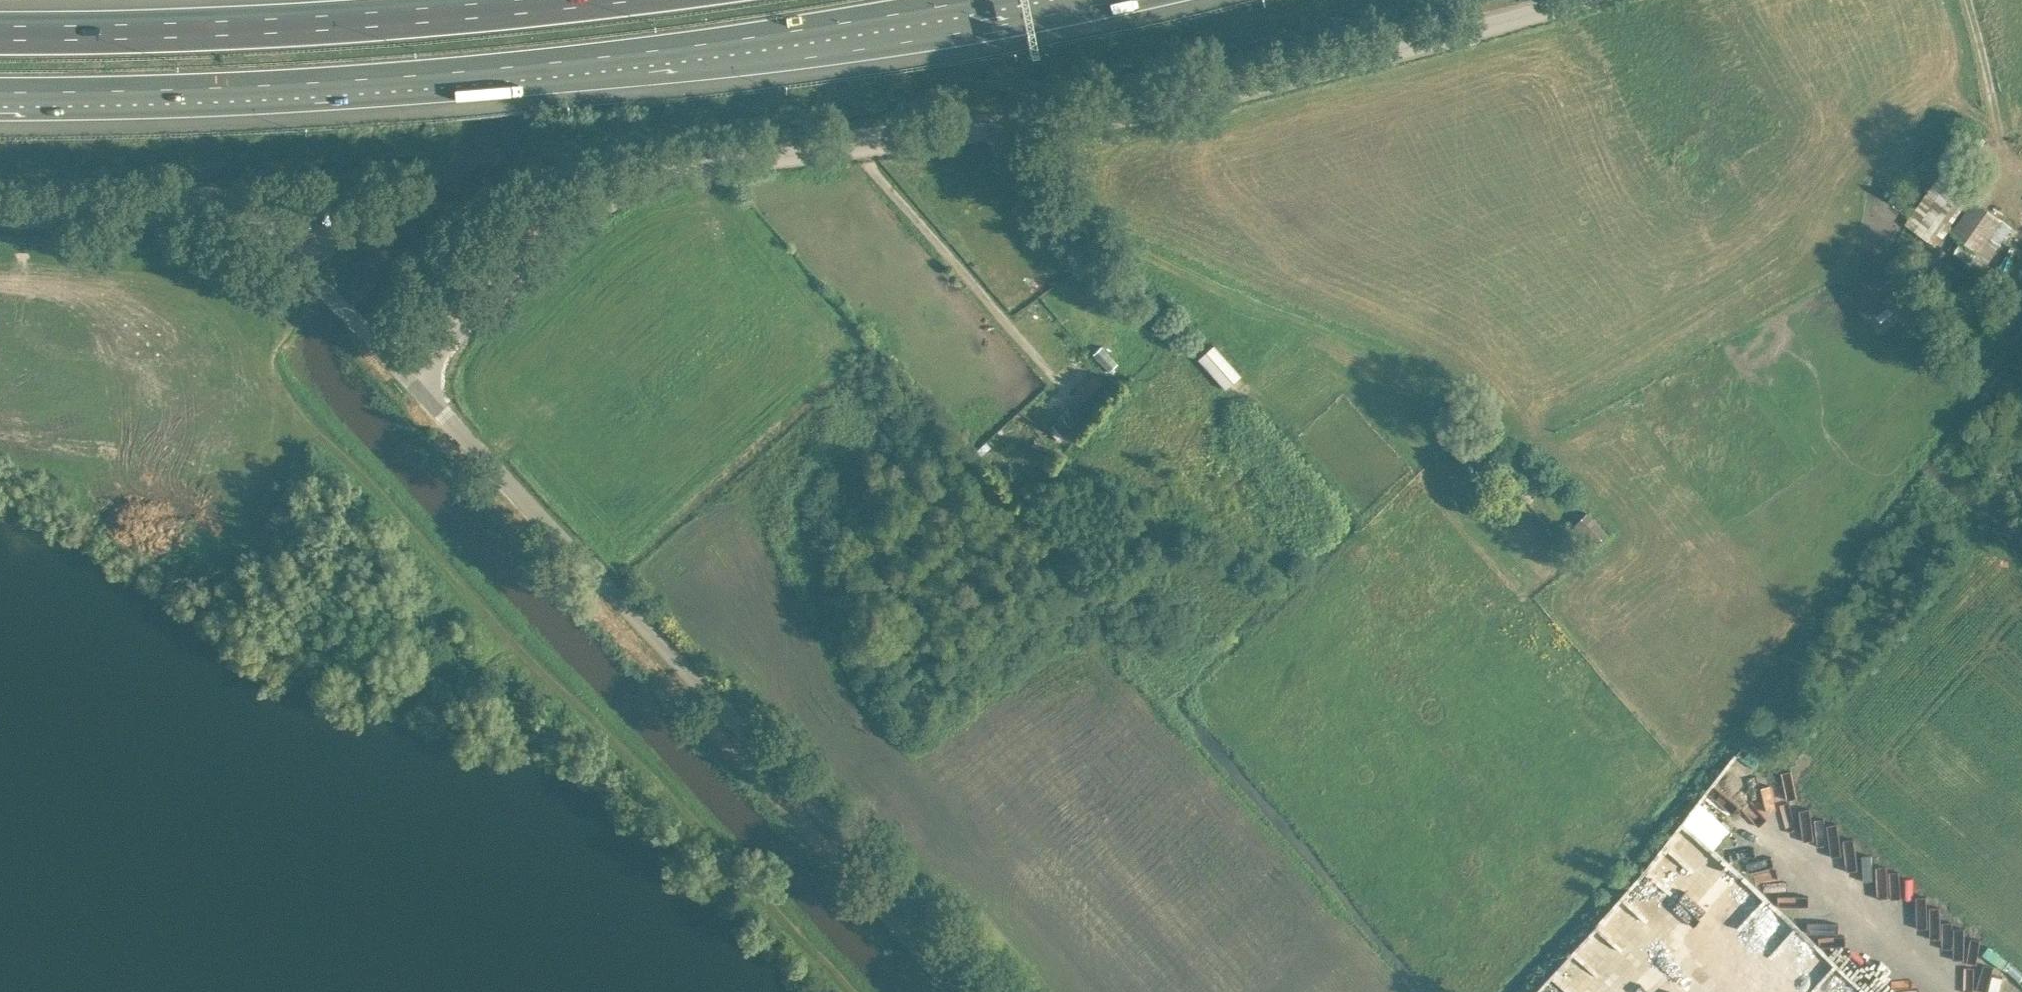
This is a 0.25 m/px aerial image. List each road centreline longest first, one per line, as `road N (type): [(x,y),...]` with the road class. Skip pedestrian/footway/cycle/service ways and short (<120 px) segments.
road 1 (unclassified): [(1570,0),(1163,105),(795,153),(639,183),(594,207),(405,372)]
road 2 (motorway): [(0,98),(486,74),(764,44),(1025,0)]
road 3 (unclassified): [(991,991),(405,372)]
road 4 (motorway): [(597,0),(276,26),(0,33)]
road 5 (unclassified): [(405,372),(255,225),(187,210),(0,209)]

